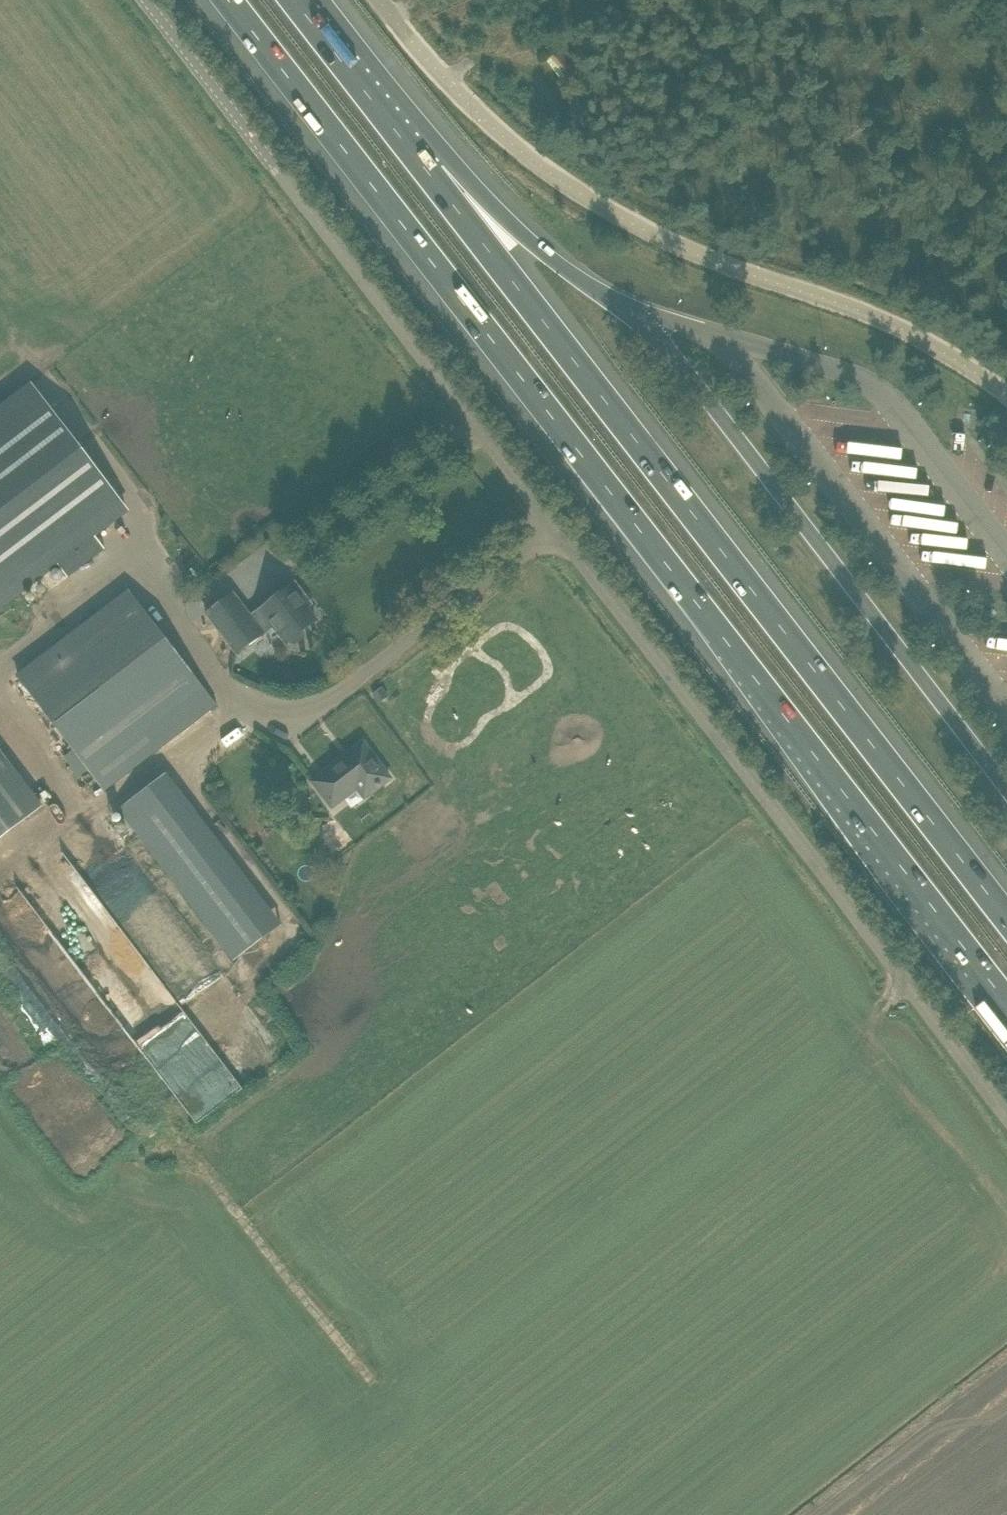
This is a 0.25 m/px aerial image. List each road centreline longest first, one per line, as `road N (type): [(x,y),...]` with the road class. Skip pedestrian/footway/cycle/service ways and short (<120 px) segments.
road 1 (unclassified): [(1006,1121),(145,0)]
road 2 (motorway): [(227,0),(1006,1004)]
road 3 (motorway): [(1006,918),(415,157)]
road 4 (unclassified): [(1006,400),(892,327),(596,210),(507,144),(374,0)]
road 5 (motorway): [(634,315),(415,157)]
road 6 (motorway): [(415,157),(294,0)]

